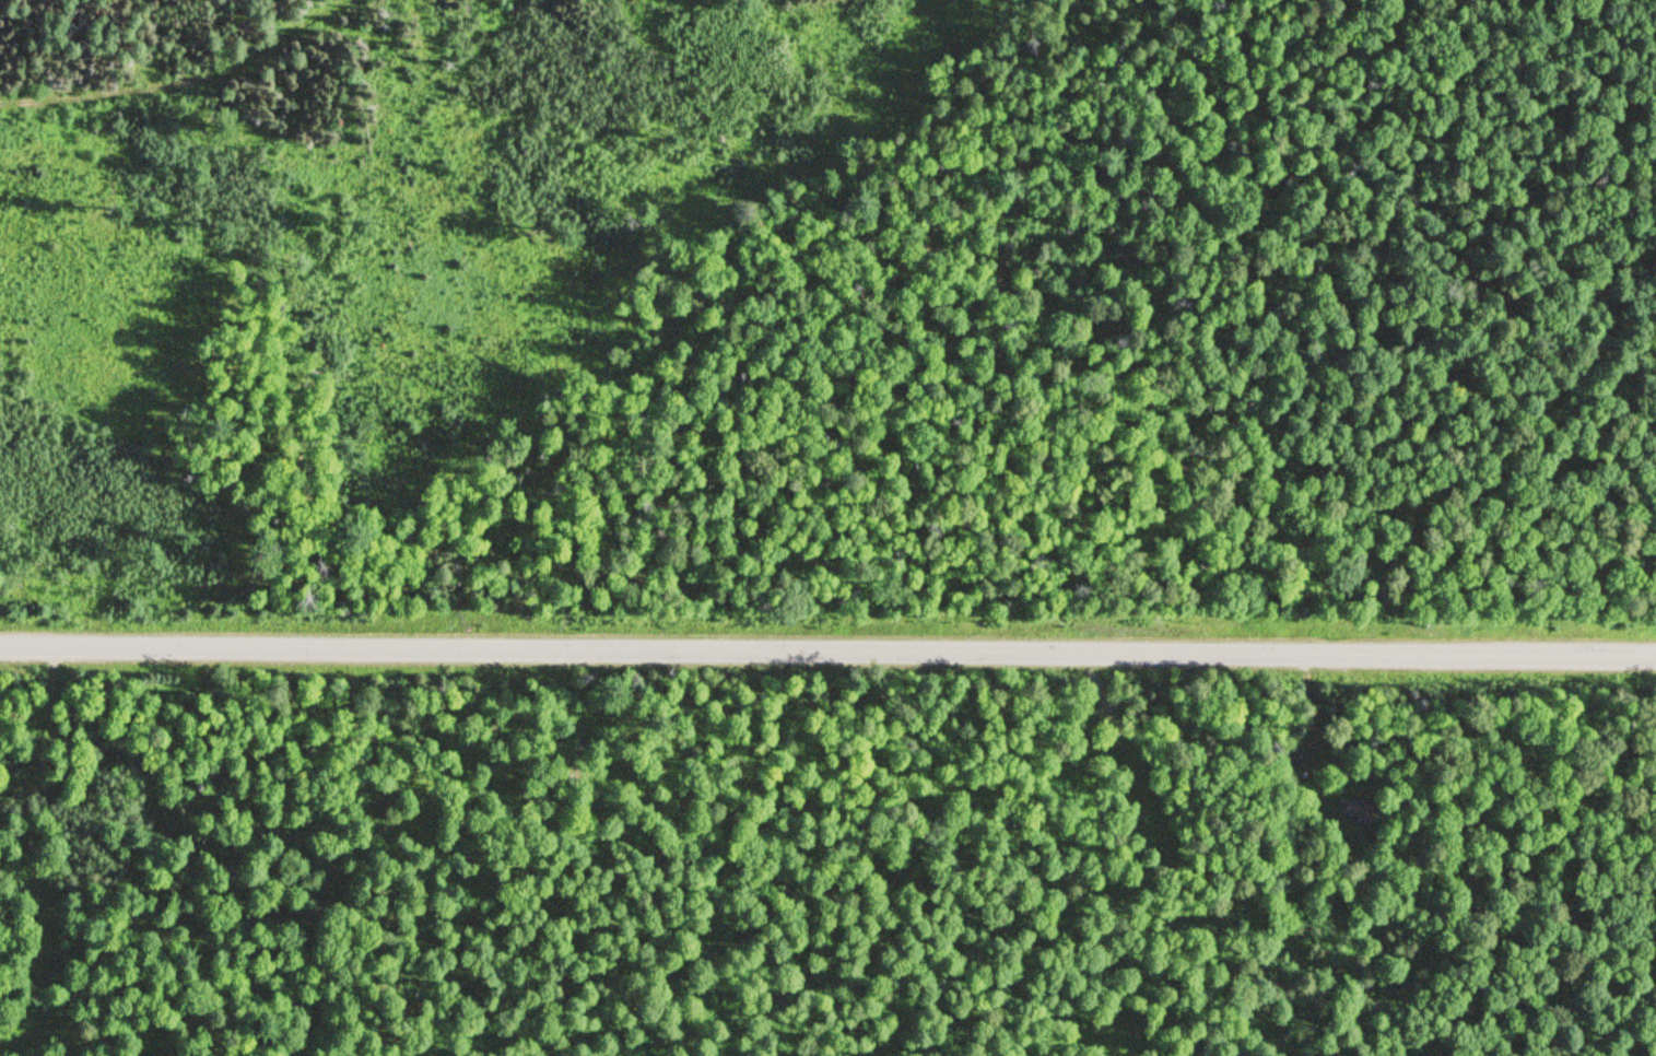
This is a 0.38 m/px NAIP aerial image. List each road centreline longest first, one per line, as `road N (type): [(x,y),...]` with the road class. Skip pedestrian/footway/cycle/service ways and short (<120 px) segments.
road 1 (tertiary): [(1655,658),(0,648)]
road 2 (track): [(357,0),(308,17),(201,84),(0,102)]

